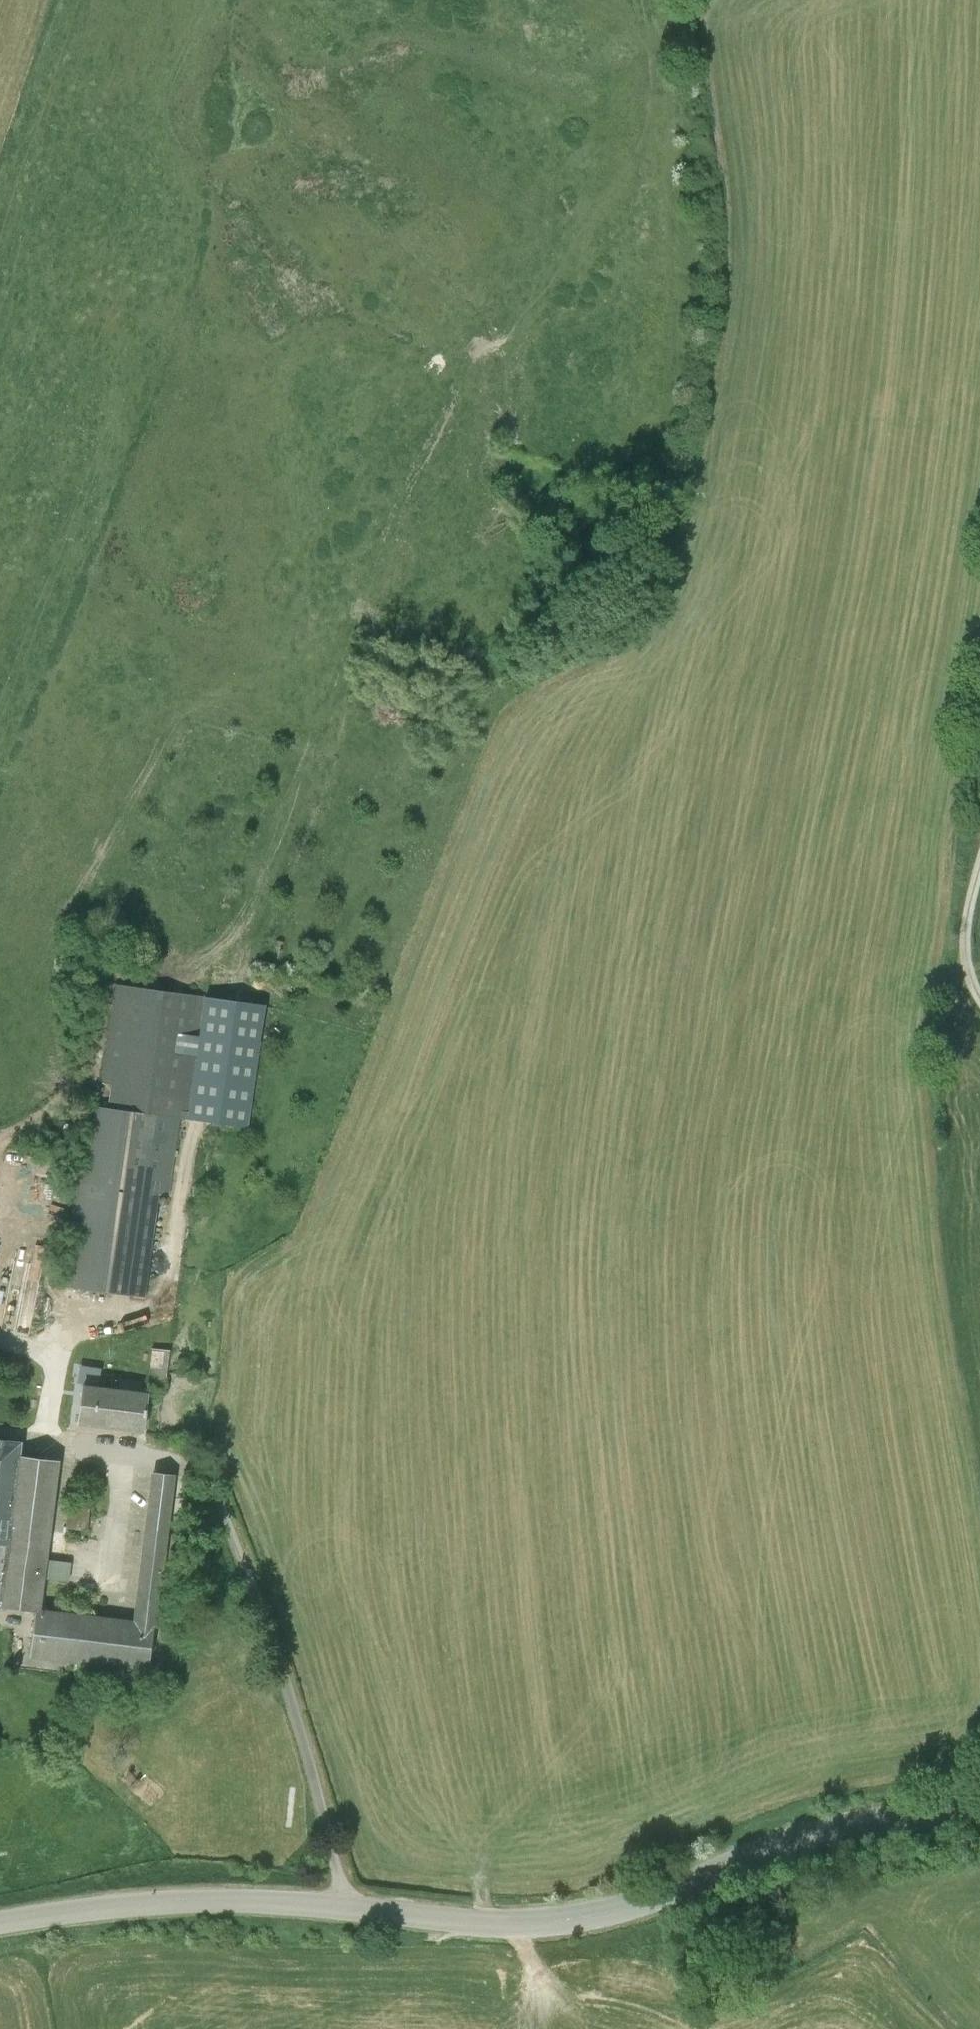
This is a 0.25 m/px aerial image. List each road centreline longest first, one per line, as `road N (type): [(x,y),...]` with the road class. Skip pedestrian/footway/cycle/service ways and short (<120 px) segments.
road 1 (tertiary): [(979,1811),(825,1835),(748,1857),(651,1900),(532,1923),(194,1900),(0,1923)]

